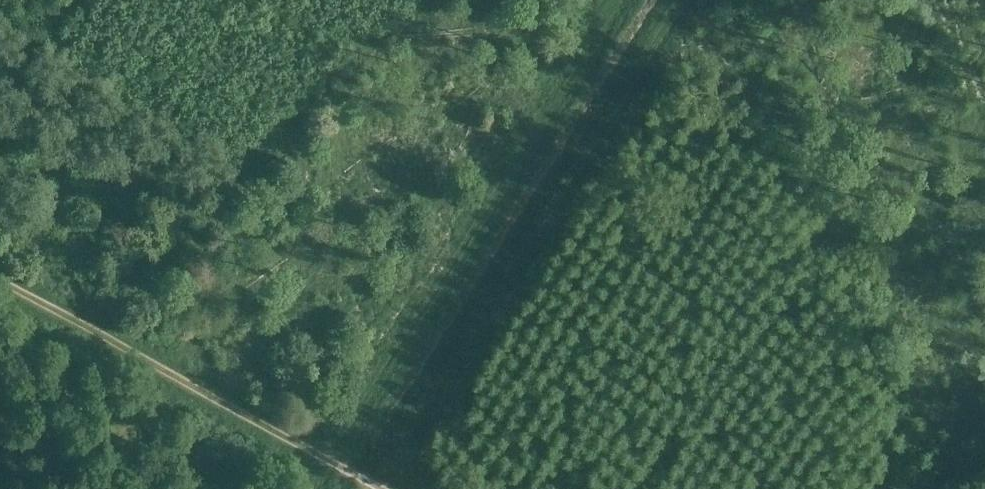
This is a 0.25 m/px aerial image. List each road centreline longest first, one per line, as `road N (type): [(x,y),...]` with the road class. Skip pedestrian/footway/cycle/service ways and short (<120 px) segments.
road 1 (track): [(318,488),(632,0)]
road 2 (track): [(361,488),(675,0)]
road 3 (track): [(381,488),(0,278)]

